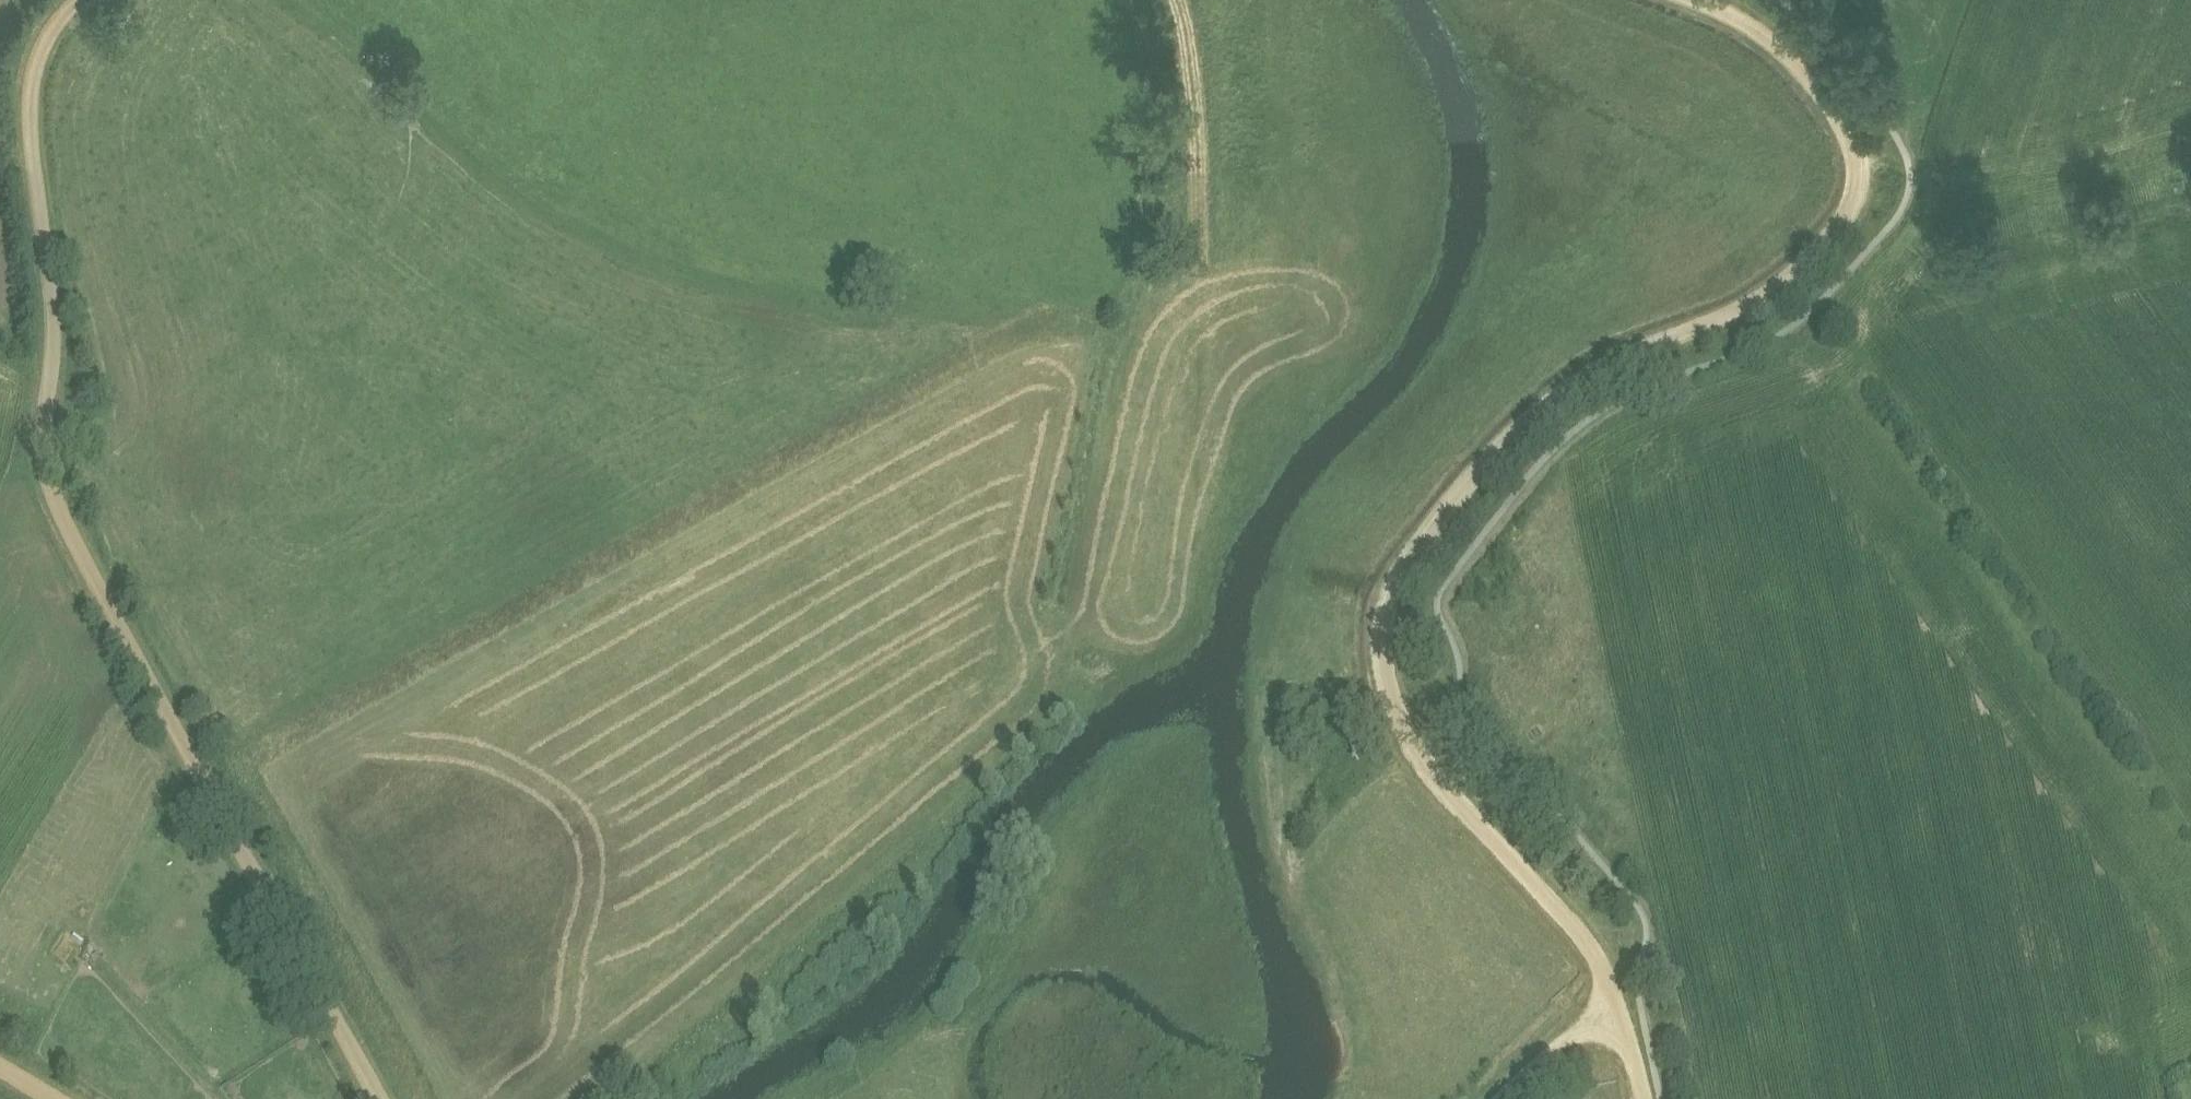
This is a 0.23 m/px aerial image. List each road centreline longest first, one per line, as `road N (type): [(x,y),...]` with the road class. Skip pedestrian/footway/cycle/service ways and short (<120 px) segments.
road 1 (track): [(1702,0),(1772,41),(1845,129),(1858,175),(1840,218),(1796,275),(1763,297),(1636,350),(1514,431),(1403,561),(1381,597),(1376,635),(1395,706),(1458,801),(1592,948),(1617,999),(1641,1098)]
road 2 (track): [(379,1098),(26,467),(53,367),(21,72),(54,0)]
road 3 (track): [(1133,317),(1061,641),(1008,732),(963,788),(897,846),(579,1098)]
road 4 (track): [(1617,999),(1493,1098)]

